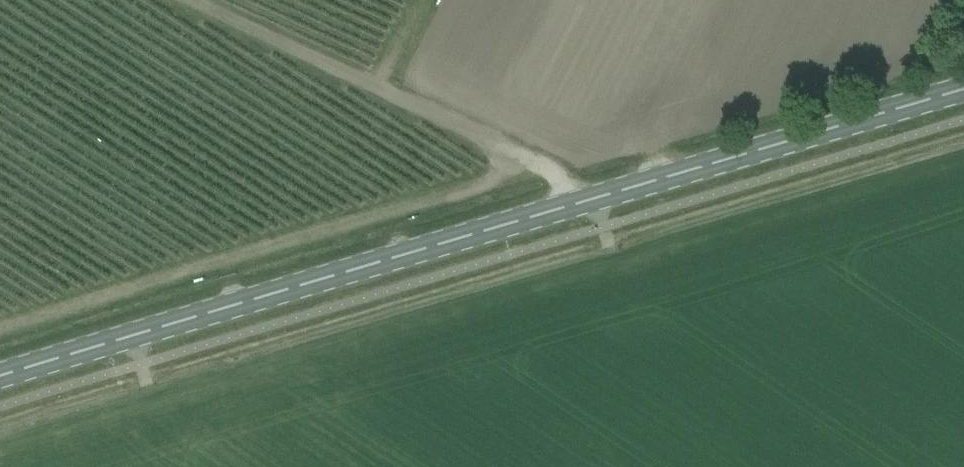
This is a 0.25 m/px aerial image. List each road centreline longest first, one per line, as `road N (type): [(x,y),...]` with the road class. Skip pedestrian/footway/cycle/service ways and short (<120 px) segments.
road 1 (tertiary): [(0,377),(963,91)]
road 2 (track): [(195,0),(516,151),(582,204)]

